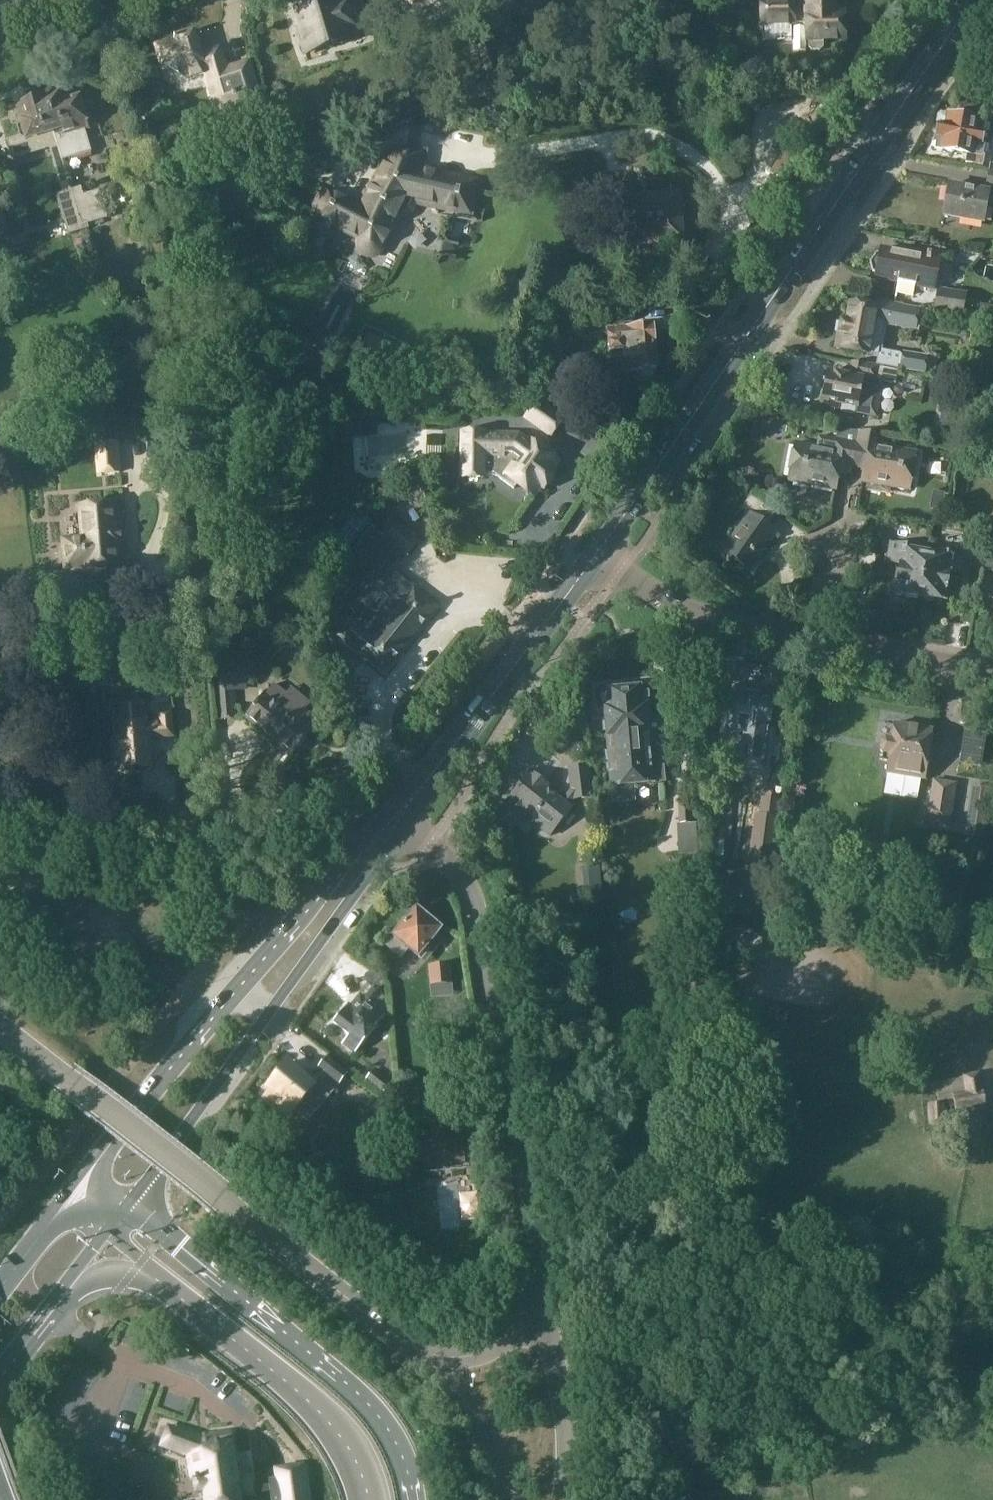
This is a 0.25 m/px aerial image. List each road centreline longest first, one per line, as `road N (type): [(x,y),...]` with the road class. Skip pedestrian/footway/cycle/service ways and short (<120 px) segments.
road 1 (secondary): [(592,560),(971,0)]
road 2 (unclassified): [(544,1305),(476,904),(465,880),(406,822)]
road 3 (secondary): [(390,810),(79,1186)]
road 4 (secondary): [(131,1203),(406,822)]
road 5 (residential): [(592,560),(693,613),(992,675)]
road 6 (motorway): [(414,1499),(404,1458),(379,1415),(131,1203)]
road 7 (unclassified): [(219,1198),(431,1355),(488,1350),(544,1305)]
road 8 (unclassified): [(284,818),(62,834),(44,844),(22,881),(0,887)]
road 9 (motorway): [(163,1282),(304,1396),(348,1446),(369,1499)]
road 10 (secondary): [(420,790),(592,560)]
road 11 (unclassified): [(219,1198),(0,1027)]
road 12 (unclassified): [(564,1499),(565,1397),(544,1305)]
road 13 (primary): [(79,1186),(0,1288)]

